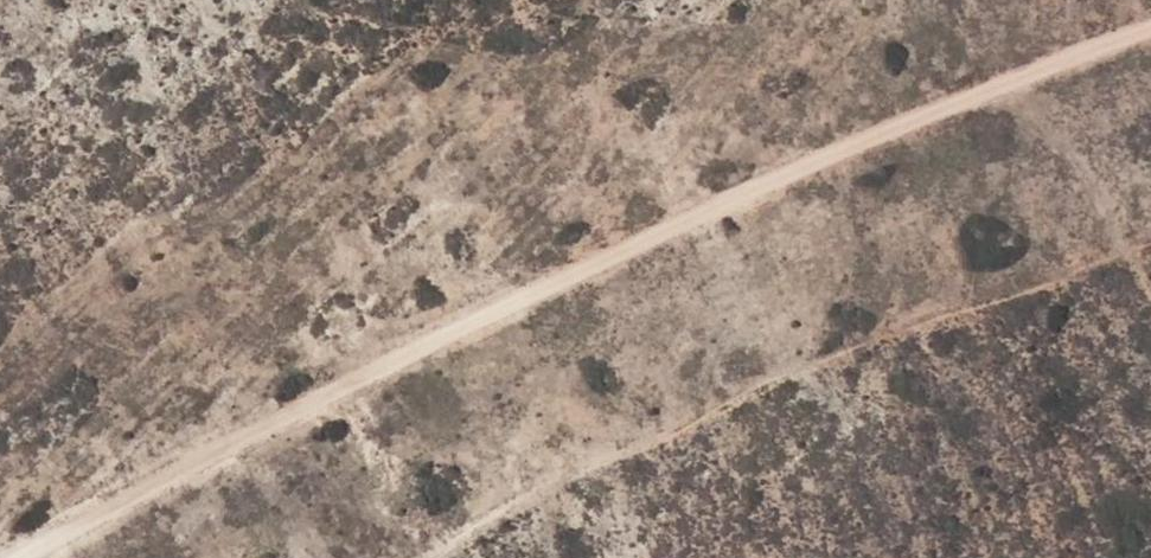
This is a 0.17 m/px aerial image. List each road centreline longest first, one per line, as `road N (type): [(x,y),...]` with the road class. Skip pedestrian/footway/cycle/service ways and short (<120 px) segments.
road 1 (track): [(25,557),(782,168),(1150,30)]
road 2 (track): [(408,557),(610,451),(899,335),(1150,248)]
road 3 (track): [(1003,84),(1061,143),(1150,297)]

